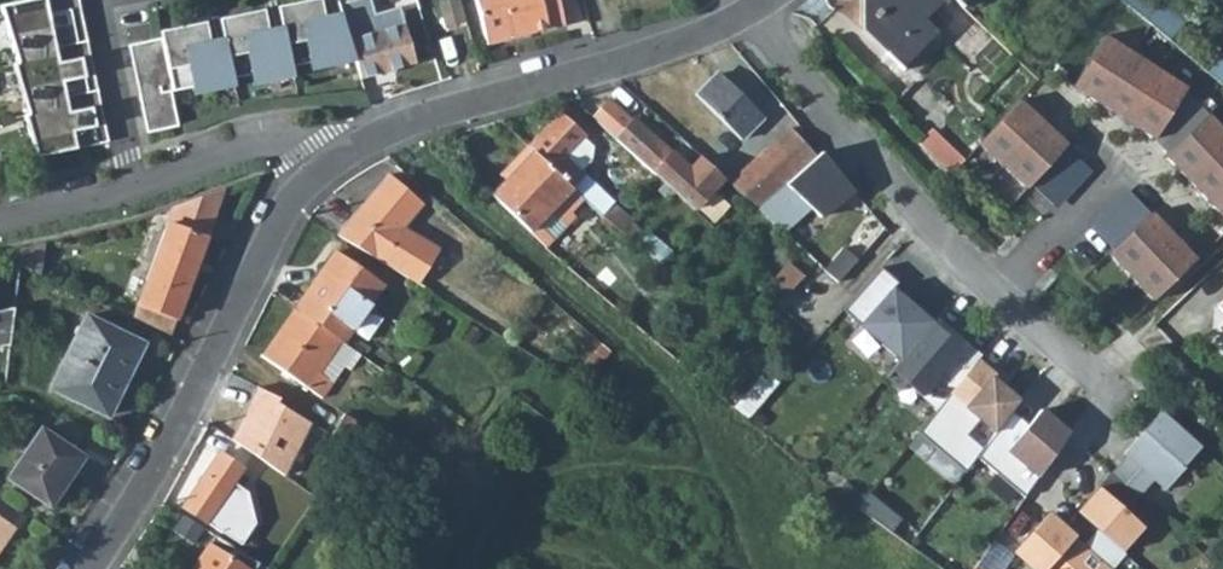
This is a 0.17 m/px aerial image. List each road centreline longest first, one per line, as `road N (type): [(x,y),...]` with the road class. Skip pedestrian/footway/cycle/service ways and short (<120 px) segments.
road 1 (residential): [(754,17),(770,61),(1084,391),(1141,436)]
road 2 (residential): [(338,161),(298,202),(89,568)]
road 3 (residential): [(754,17),(417,120),(338,161)]
road 4 (residential): [(338,161),(285,141),(134,187)]
road 5 (residential): [(134,187),(98,0)]
road 6 (residential): [(134,187),(0,221)]

